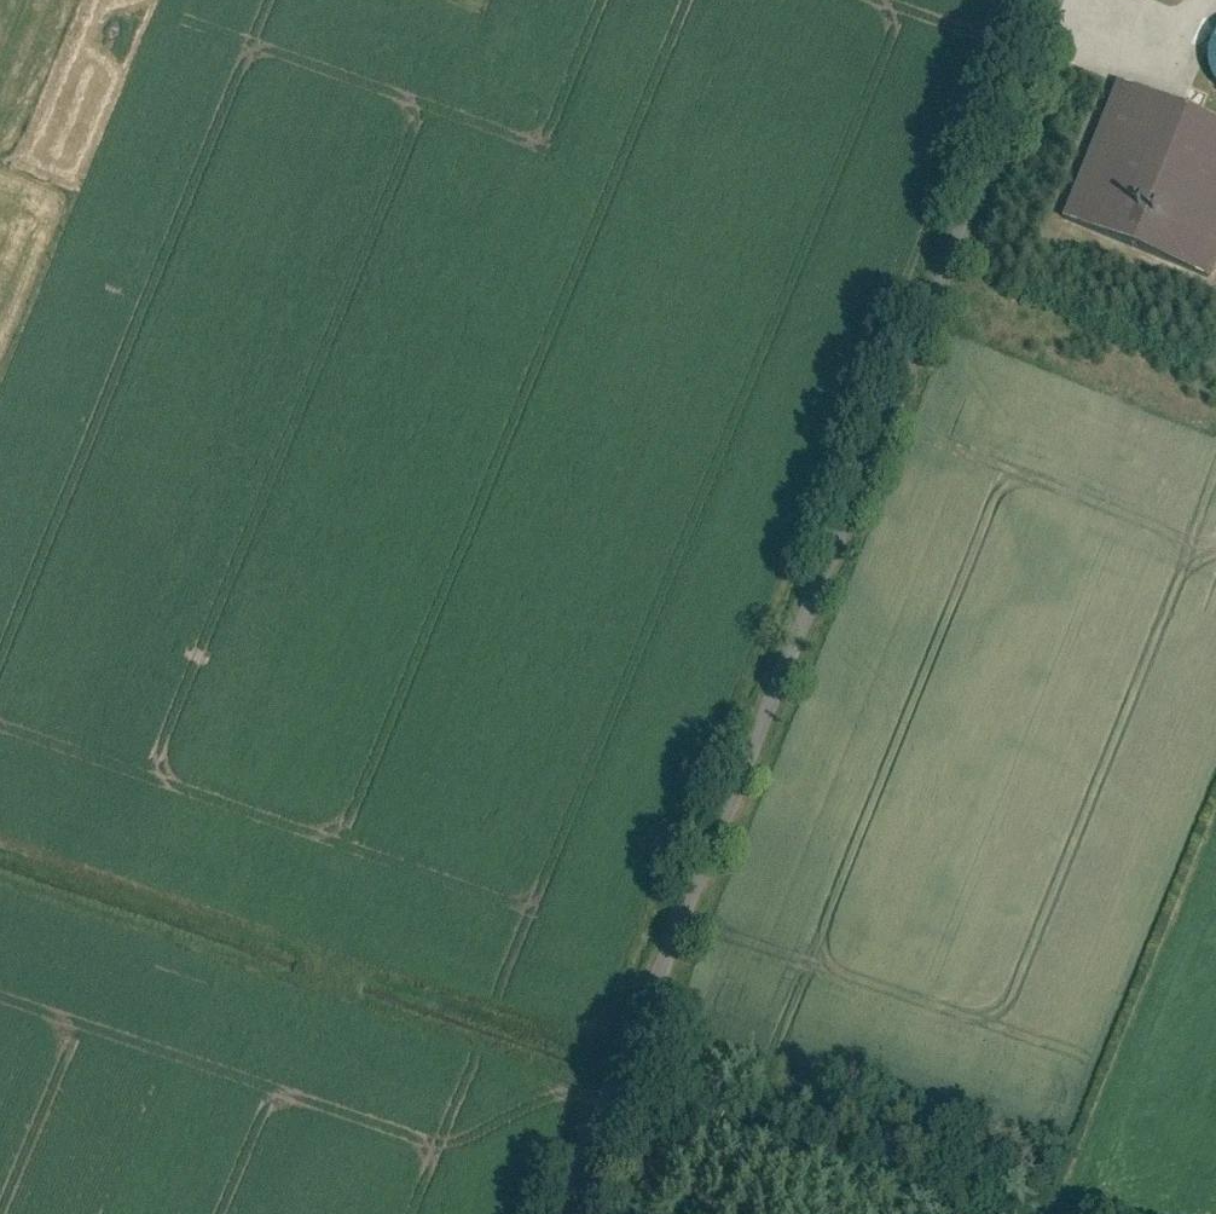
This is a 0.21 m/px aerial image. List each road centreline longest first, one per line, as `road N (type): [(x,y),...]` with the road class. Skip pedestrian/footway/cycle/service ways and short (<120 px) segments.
road 1 (unclassified): [(533,1213),(1030,0)]

